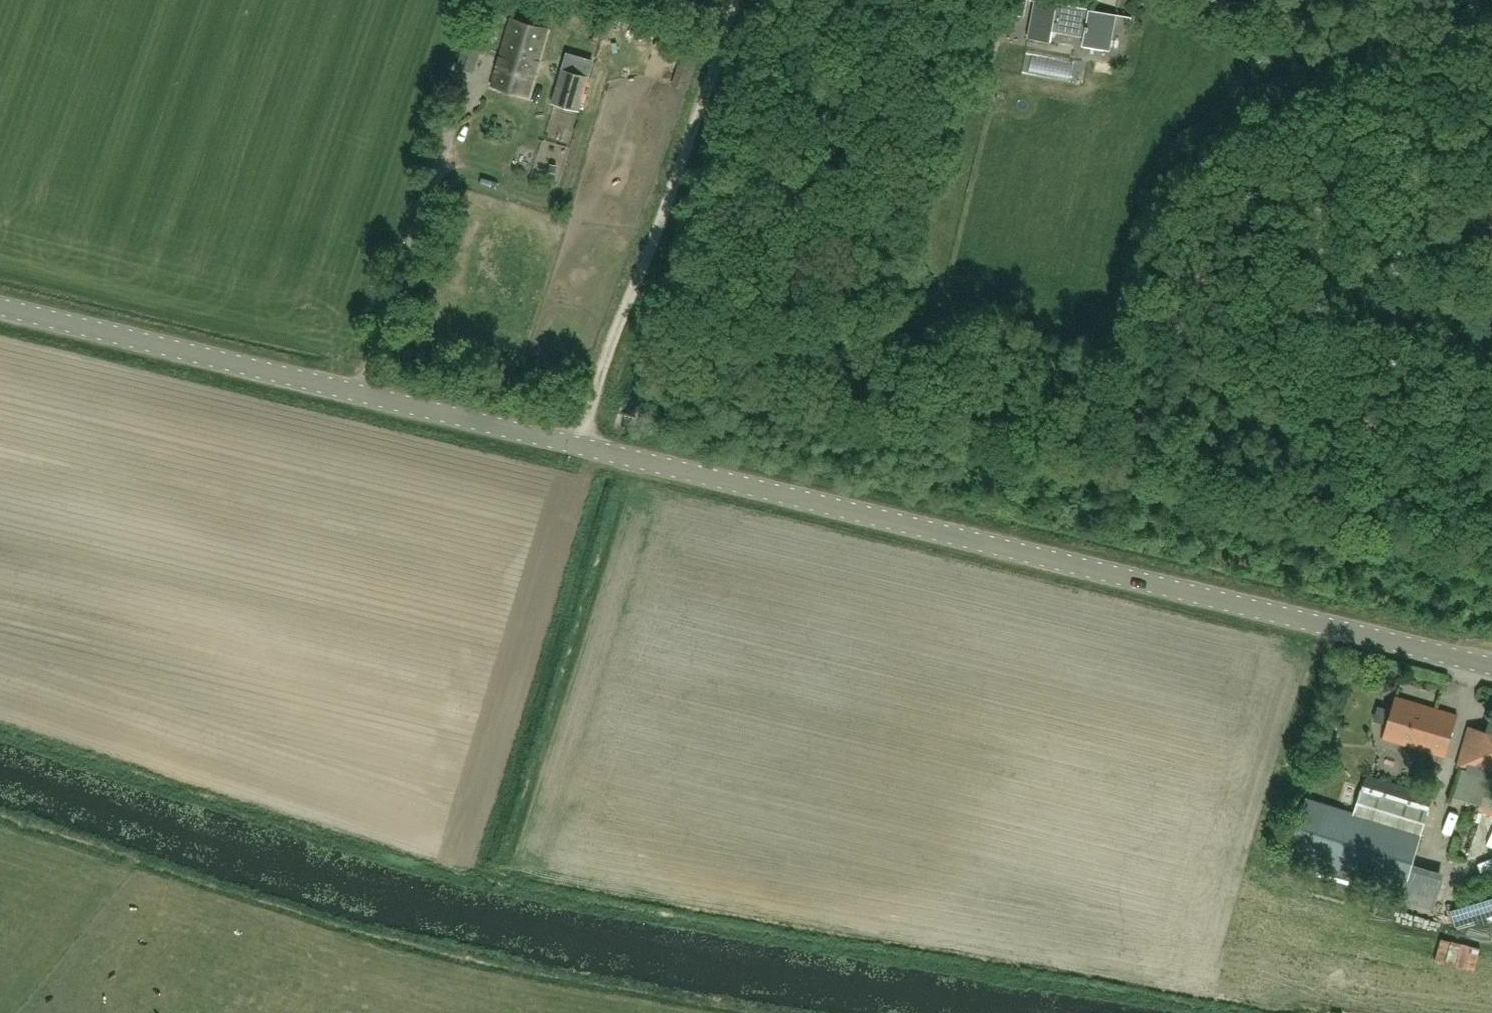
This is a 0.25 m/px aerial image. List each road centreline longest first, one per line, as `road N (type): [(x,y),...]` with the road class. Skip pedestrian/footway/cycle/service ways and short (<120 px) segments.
road 1 (tertiary): [(1491,666),(0,308)]

